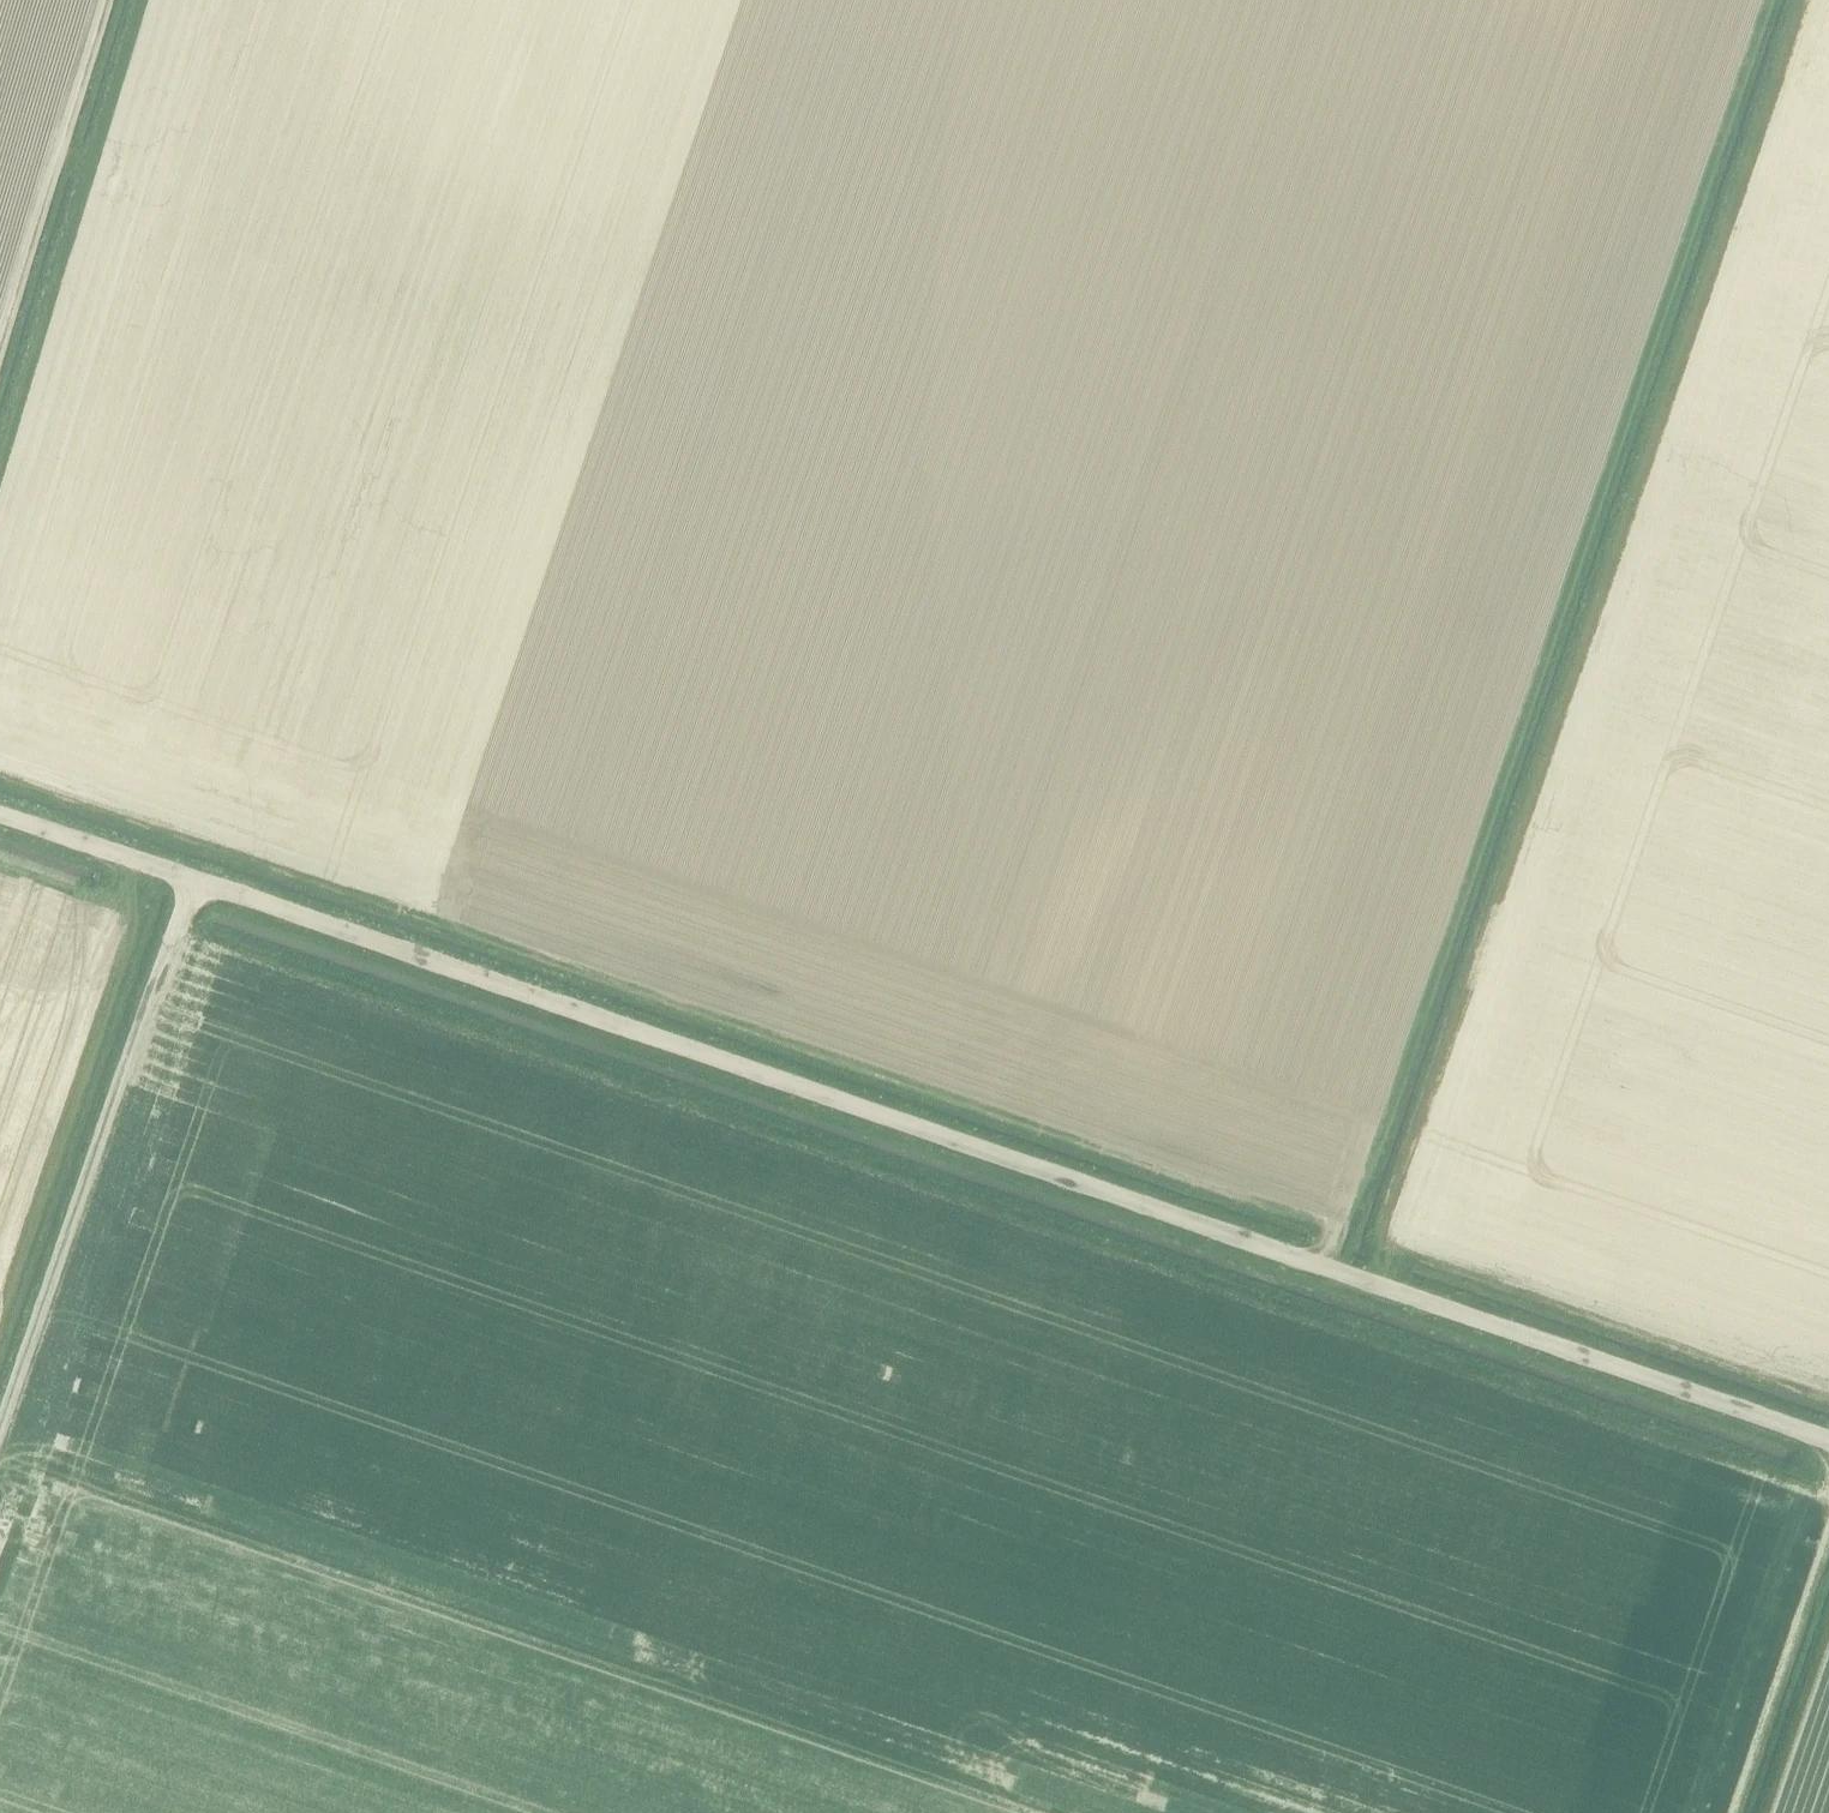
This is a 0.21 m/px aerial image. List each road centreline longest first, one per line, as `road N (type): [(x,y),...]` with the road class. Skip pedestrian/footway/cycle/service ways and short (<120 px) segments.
road 1 (track): [(0,817),(1828,1441)]

